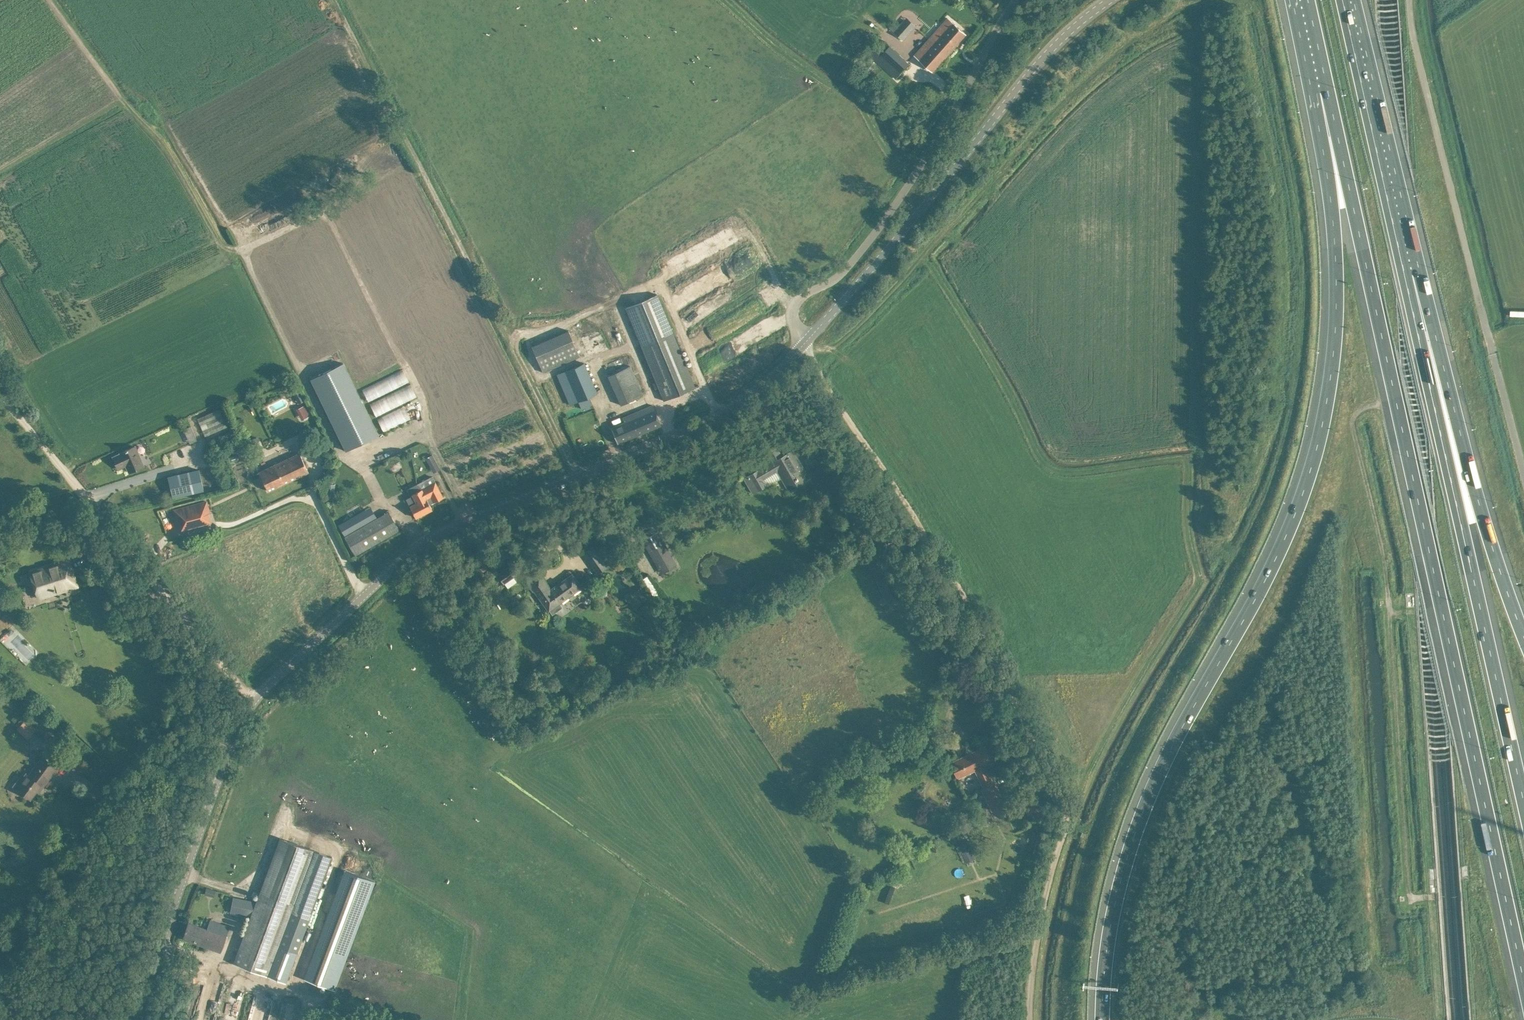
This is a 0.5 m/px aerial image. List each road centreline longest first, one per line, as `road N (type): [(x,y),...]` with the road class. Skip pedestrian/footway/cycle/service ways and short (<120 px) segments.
road 1 (motorway): [(1323,90),(1337,250),(1333,356),(1317,447),(1280,550),(1147,802),(1111,925),(1100,1019)]
road 2 (motorway): [(1323,90),(1523,981)]
road 3 (track): [(793,355),(923,535),(1074,813),(1042,903),(1029,1019)]
road 4 (tertiary): [(255,700),(396,566),(465,516),(707,422),(805,342)]
road 5 (motorway): [(1523,808),(1410,274)]
road 6 (tertiary): [(805,342),(1041,61),(1111,0)]
road 7 (unclassified): [(805,342),(793,309),(847,268),(900,198),(1015,0)]
road 8 (unclassified): [(255,700),(0,394)]
road 9 (motorway): [(1523,630),(1410,274)]
road 10 (track): [(0,1012),(181,777),(218,737),(236,734)]
road 11 (tertiary): [(134,1019),(236,734),(255,700)]
road 12 (motorway): [(1410,274),(1349,0)]

